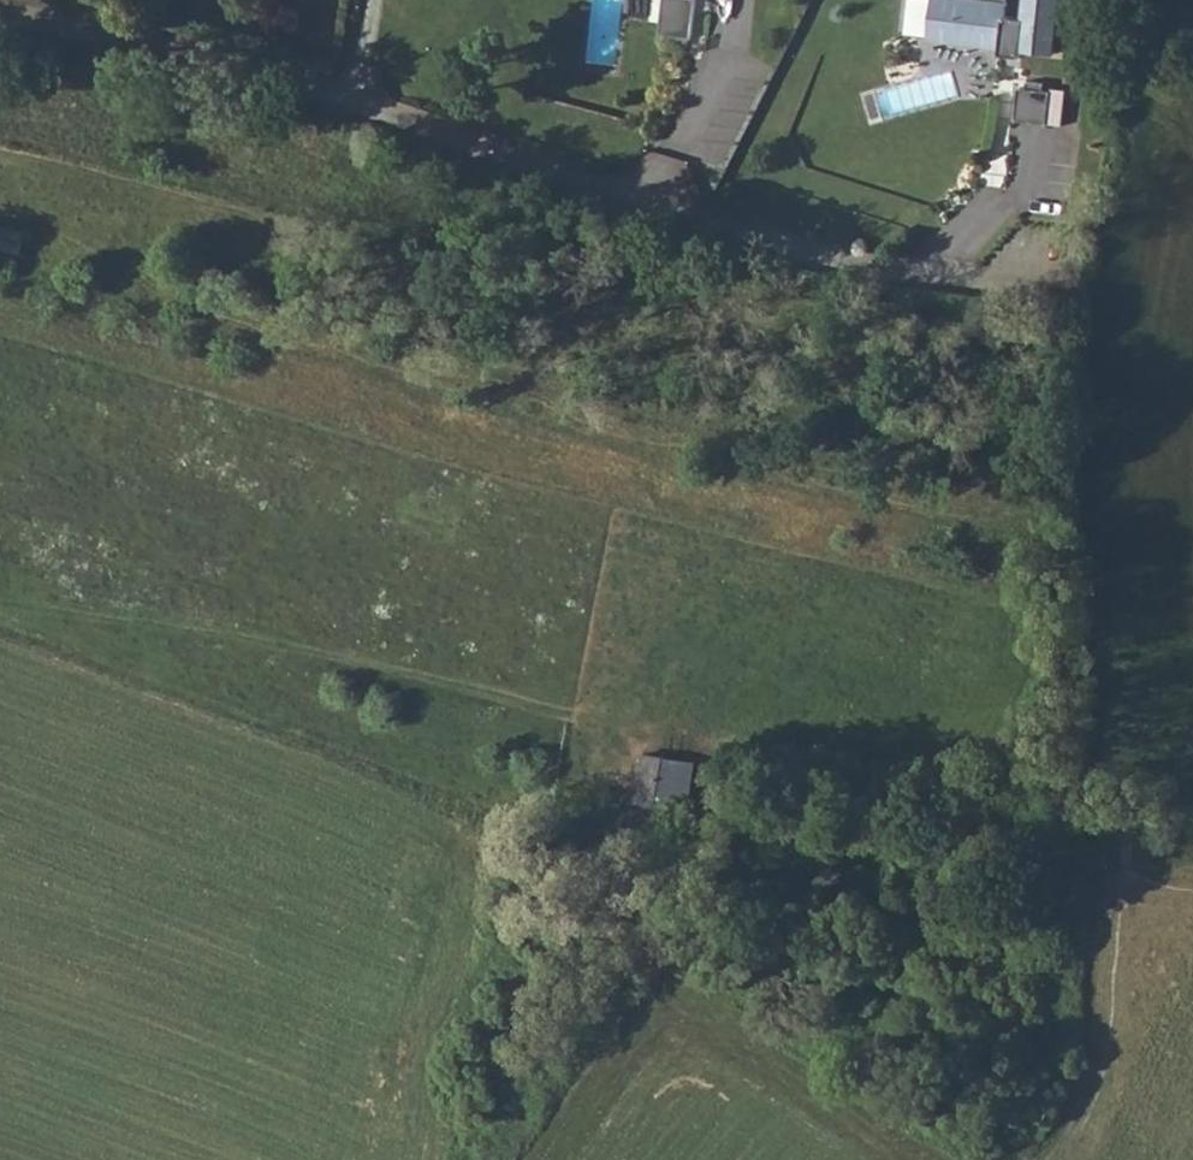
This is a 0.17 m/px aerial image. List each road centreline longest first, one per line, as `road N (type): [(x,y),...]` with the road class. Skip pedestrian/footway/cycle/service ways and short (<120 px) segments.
road 1 (unclassified): [(0,2),(348,100),(857,268)]

